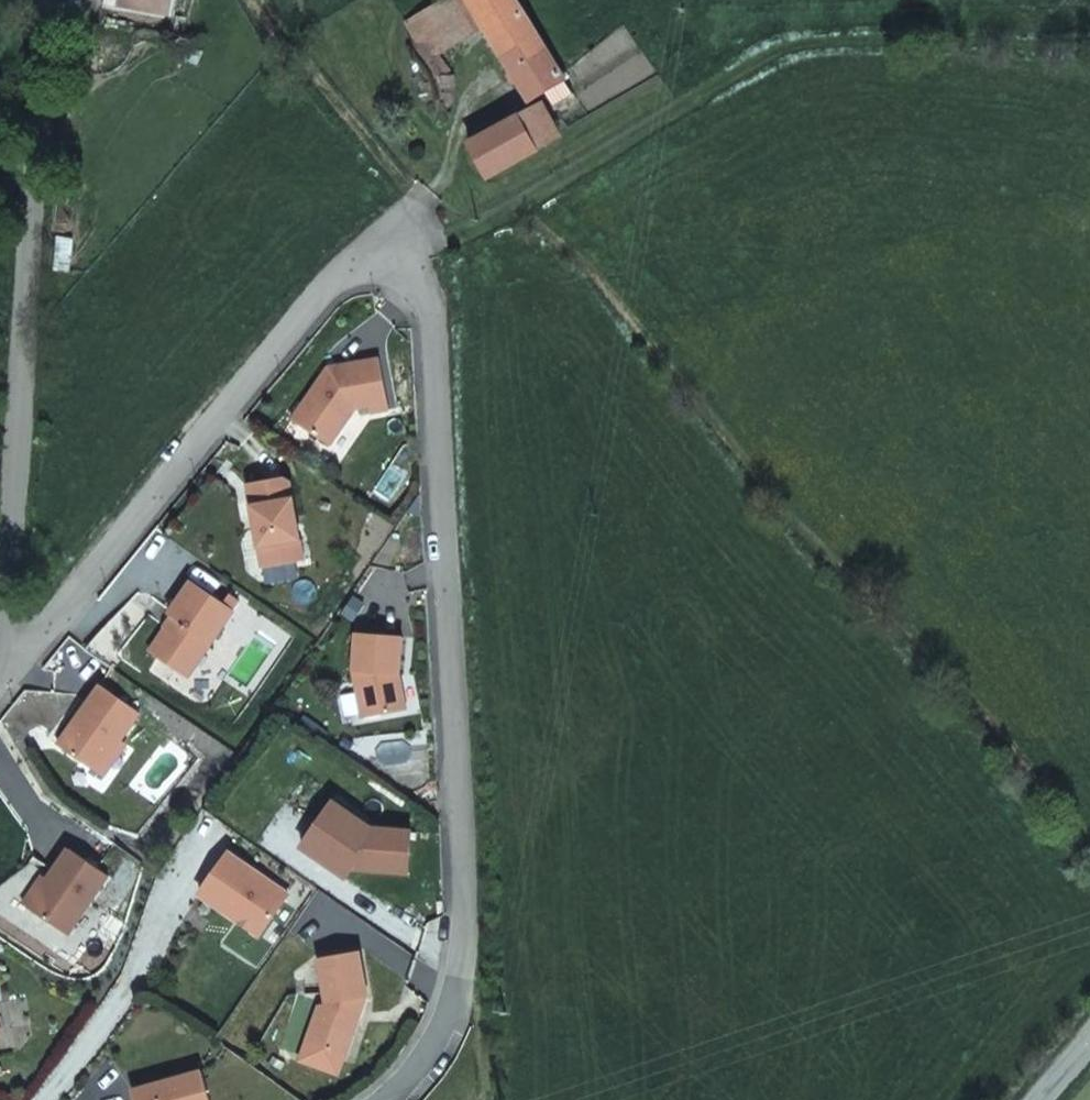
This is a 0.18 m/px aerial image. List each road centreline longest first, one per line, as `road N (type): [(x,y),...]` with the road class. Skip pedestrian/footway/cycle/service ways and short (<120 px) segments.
road 1 (residential): [(398,238),(430,272),(464,1019),(439,1059),(394,1099)]
road 2 (track): [(1089,826),(525,201)]
road 3 (track): [(398,238),(447,238),(525,201),(798,43),(1052,55),(1089,37)]
road 4 (unclassified): [(51,0),(0,661)]
road 5 (residential): [(398,238),(356,251),(0,679)]

